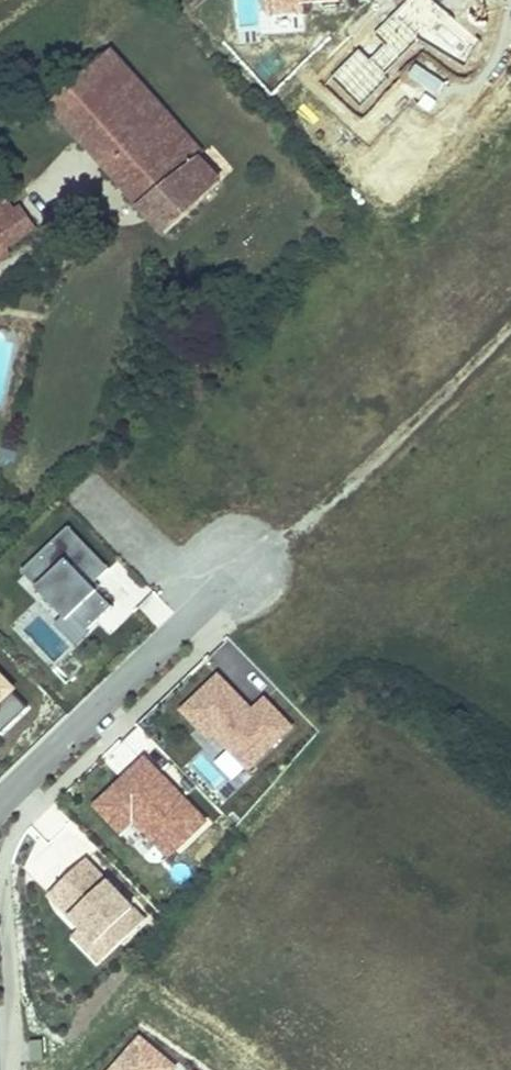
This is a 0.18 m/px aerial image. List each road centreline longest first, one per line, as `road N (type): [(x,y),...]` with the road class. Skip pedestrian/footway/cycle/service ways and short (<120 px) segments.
road 1 (residential): [(289,534),(0,802)]
road 2 (track): [(510,324),(289,534)]

